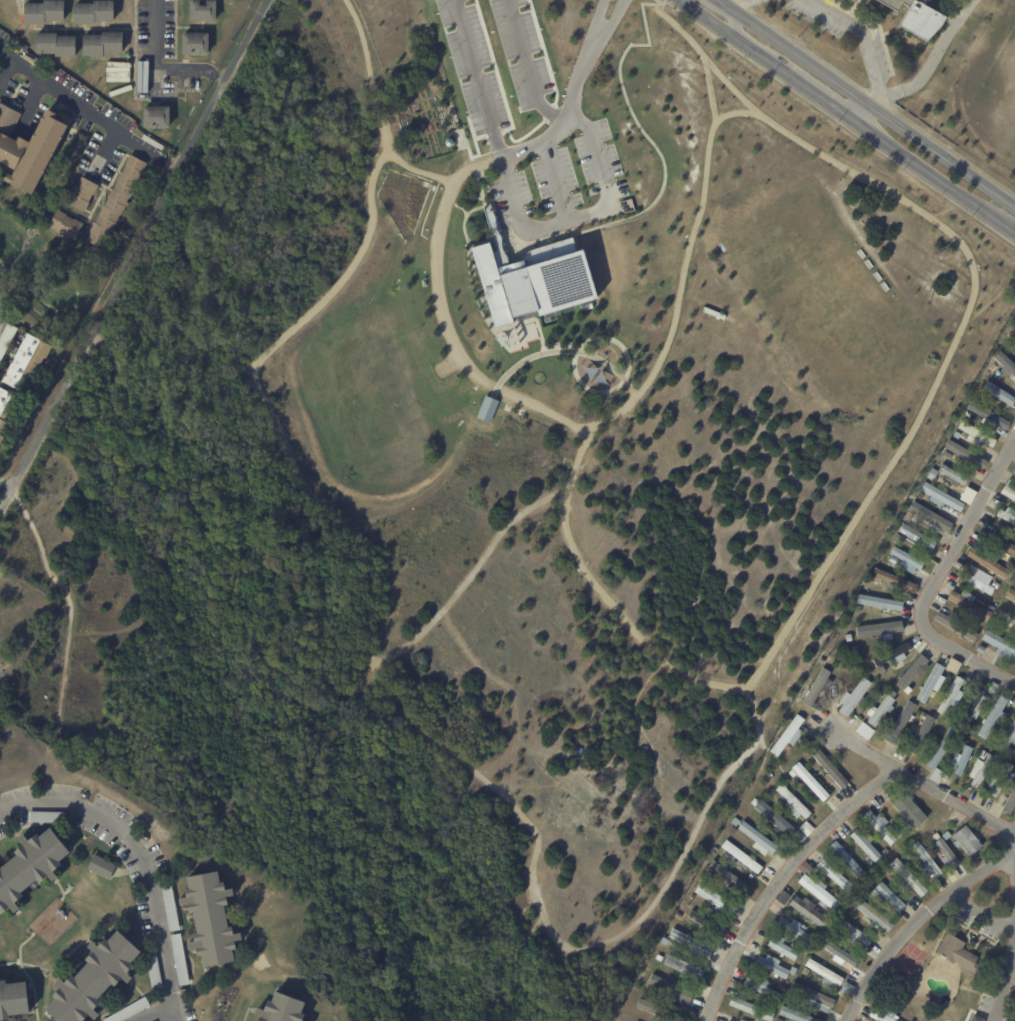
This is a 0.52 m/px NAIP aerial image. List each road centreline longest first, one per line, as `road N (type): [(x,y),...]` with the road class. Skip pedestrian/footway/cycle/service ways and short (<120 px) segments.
road 1 (residential): [(0,500),(266,0)]
road 2 (secondary): [(682,0),(1014,230)]
road 3 (secondary): [(1014,204),(721,0)]
road 4 (track): [(7,487),(70,611),(55,731),(46,746)]

